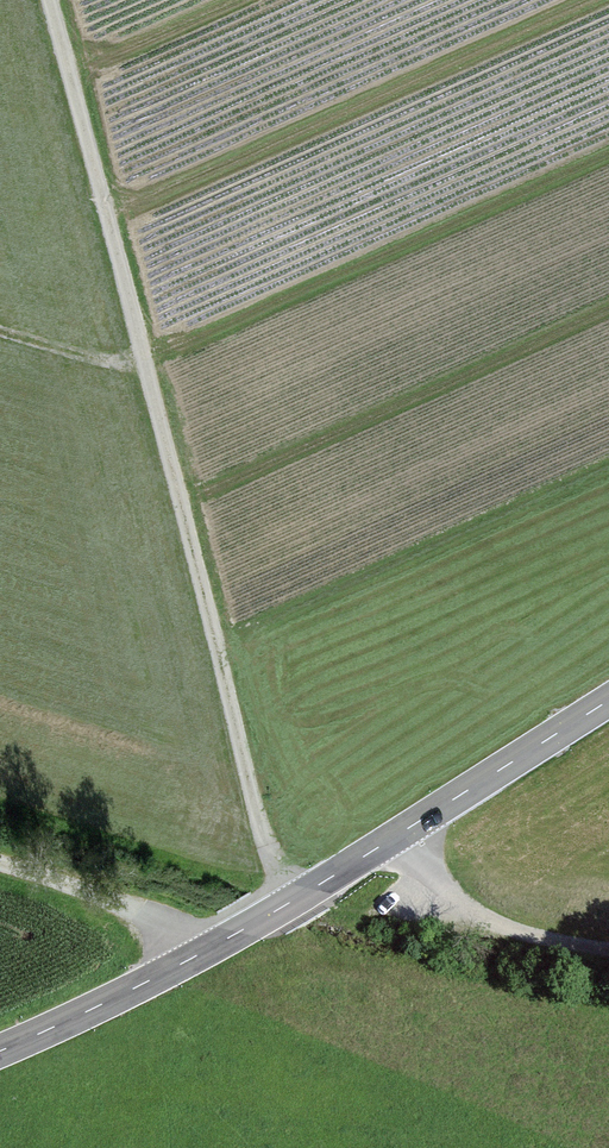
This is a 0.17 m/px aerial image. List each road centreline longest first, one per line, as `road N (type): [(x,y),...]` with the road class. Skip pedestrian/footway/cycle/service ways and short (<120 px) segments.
road 1 (track): [(291,903),(58,0)]
road 2 (secondary): [(608,701),(230,940),(0,1054)]
road 3 (track): [(383,845),(428,899),(510,931),(608,952)]
road 4 (track): [(230,940),(0,866)]
road 5 (track): [(151,359),(77,355),(0,330)]

